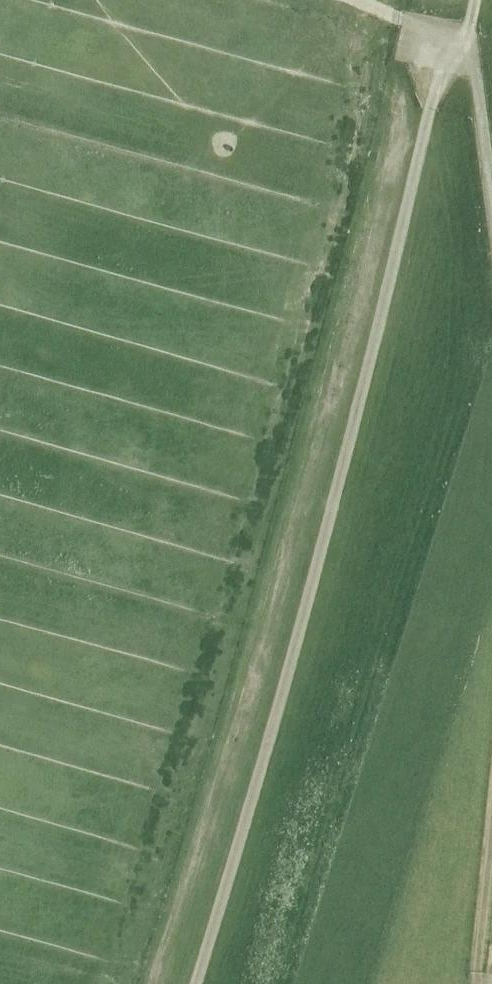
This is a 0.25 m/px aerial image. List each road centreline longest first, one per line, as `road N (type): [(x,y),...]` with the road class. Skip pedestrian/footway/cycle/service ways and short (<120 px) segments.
road 1 (track): [(199,983),(326,544),(439,69),(468,33),(476,0)]
road 2 (track): [(455,50),(477,78),(491,189)]

